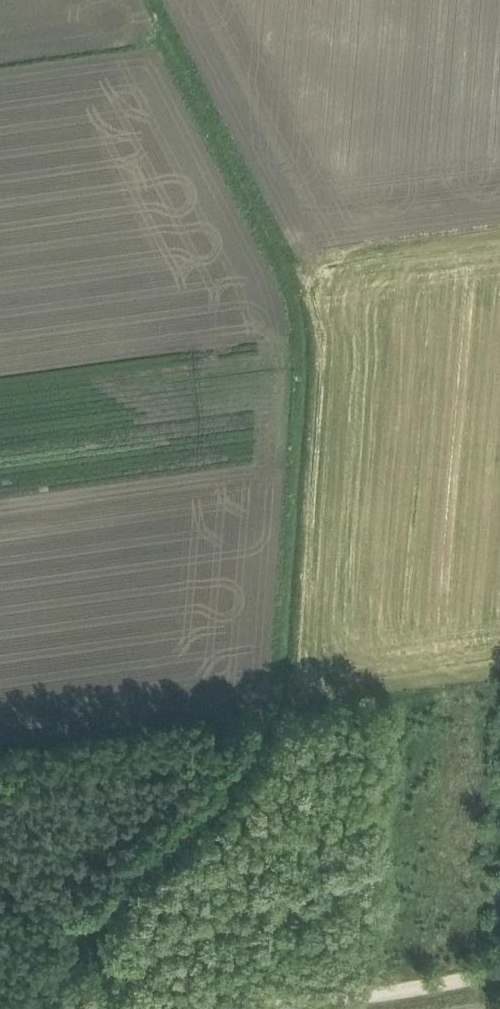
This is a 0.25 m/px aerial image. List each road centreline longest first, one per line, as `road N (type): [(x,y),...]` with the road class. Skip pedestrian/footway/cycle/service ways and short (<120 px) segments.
road 1 (track): [(279,1008),(499,980)]

